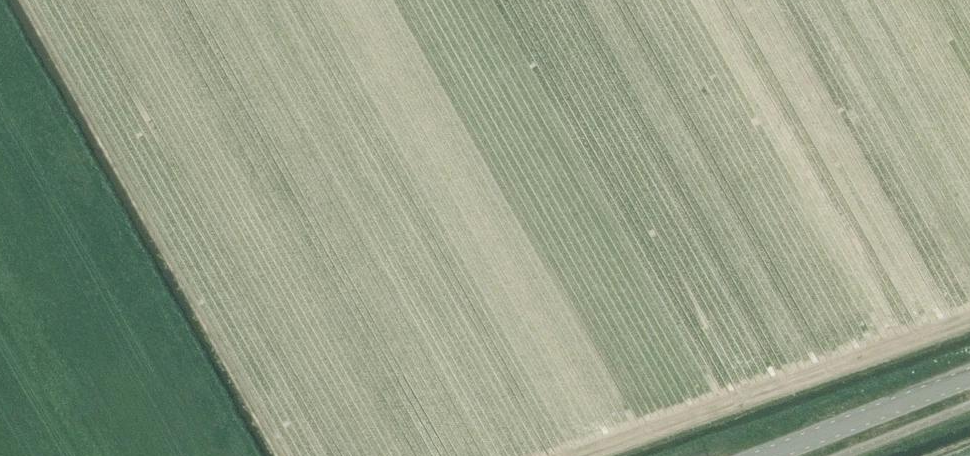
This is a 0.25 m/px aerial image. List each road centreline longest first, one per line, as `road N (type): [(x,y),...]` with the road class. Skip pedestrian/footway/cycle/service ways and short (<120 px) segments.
road 1 (tertiary): [(777,455),(969,384)]

